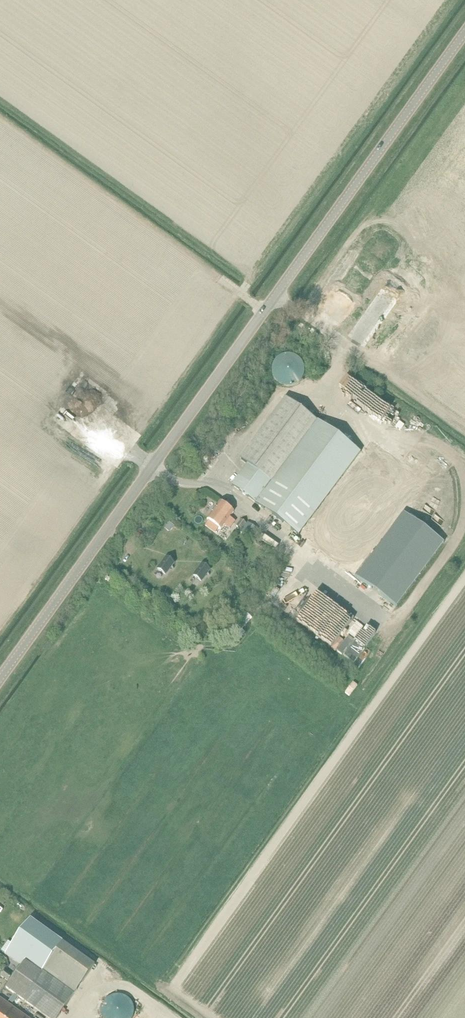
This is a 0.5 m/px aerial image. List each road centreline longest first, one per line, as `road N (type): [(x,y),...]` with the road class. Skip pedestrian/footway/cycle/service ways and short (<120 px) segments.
road 1 (unclassified): [(0,679),(464,32)]

